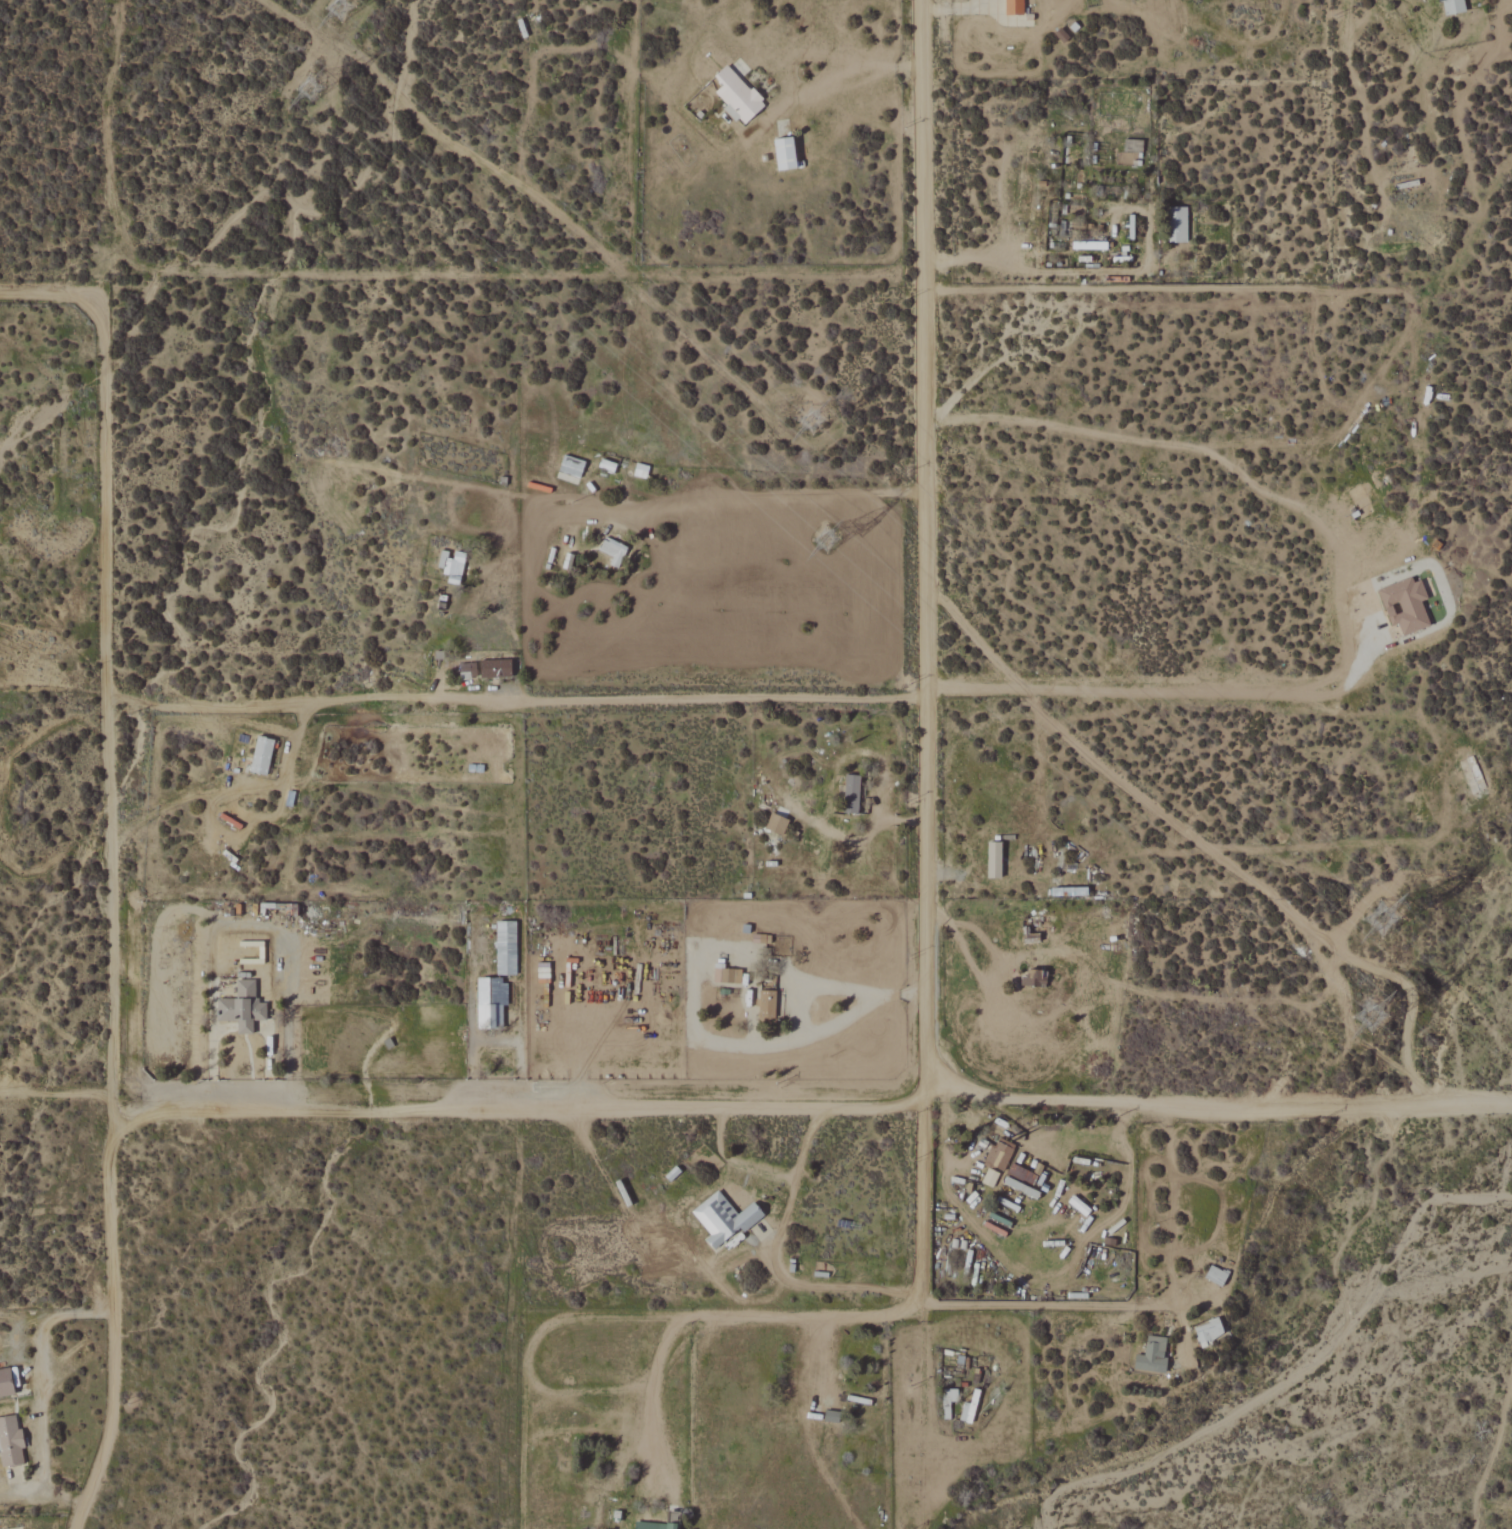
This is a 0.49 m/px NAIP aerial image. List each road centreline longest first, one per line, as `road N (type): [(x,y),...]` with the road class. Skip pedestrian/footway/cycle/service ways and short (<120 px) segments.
road 1 (residential): [(120,1104),(1511,1106)]
road 2 (residential): [(929,1341),(921,0)]
road 3 (residential): [(110,697),(217,707),(290,699),(349,718),(435,692),(502,705),(926,695),(986,677),(1358,680)]
road 4 (residential): [(0,291),(99,292),(121,269),(922,277)]
road 5 (residential): [(99,292),(120,1104)]
road 6 (track): [(923,412),(987,406),(1204,442),(1296,497),(1332,537),(1354,589),(1364,655),(1358,680)]
road 7 (residential): [(120,1104),(112,1410),(97,1475),(69,1528)]
road 8 (track): [(654,1455),(655,1370),(669,1345),(700,1322),(881,1317),(928,1301)]
road 9 (track): [(700,1322),(564,1320),(531,1349),(530,1382),(541,1390),(562,1396),(653,1387)]
road 10 (track): [(923,493),(617,512)]
road 11 (track): [(88,1492),(43,1472),(34,1391),(40,1318),(50,1304),(115,1303)]
road 12 (track): [(113,834),(222,782),(279,781),(304,704)]
road 13 (track): [(929,1305),(1135,1308),(1179,1299)]
road 14 (track): [(925,991),(867,997),(816,988),(800,999),(802,1026),(826,1031),(867,997)]
road 15 (track): [(1344,0),(1346,55),(1384,204)]
road 16 (track): [(921,69),(824,69),(797,58),(786,61),(786,79),(804,87),(824,69)]
road 17 (track): [(922,259),(1070,273)]
road 18 (residential): [(120,1104),(87,1091),(0,1092)]

